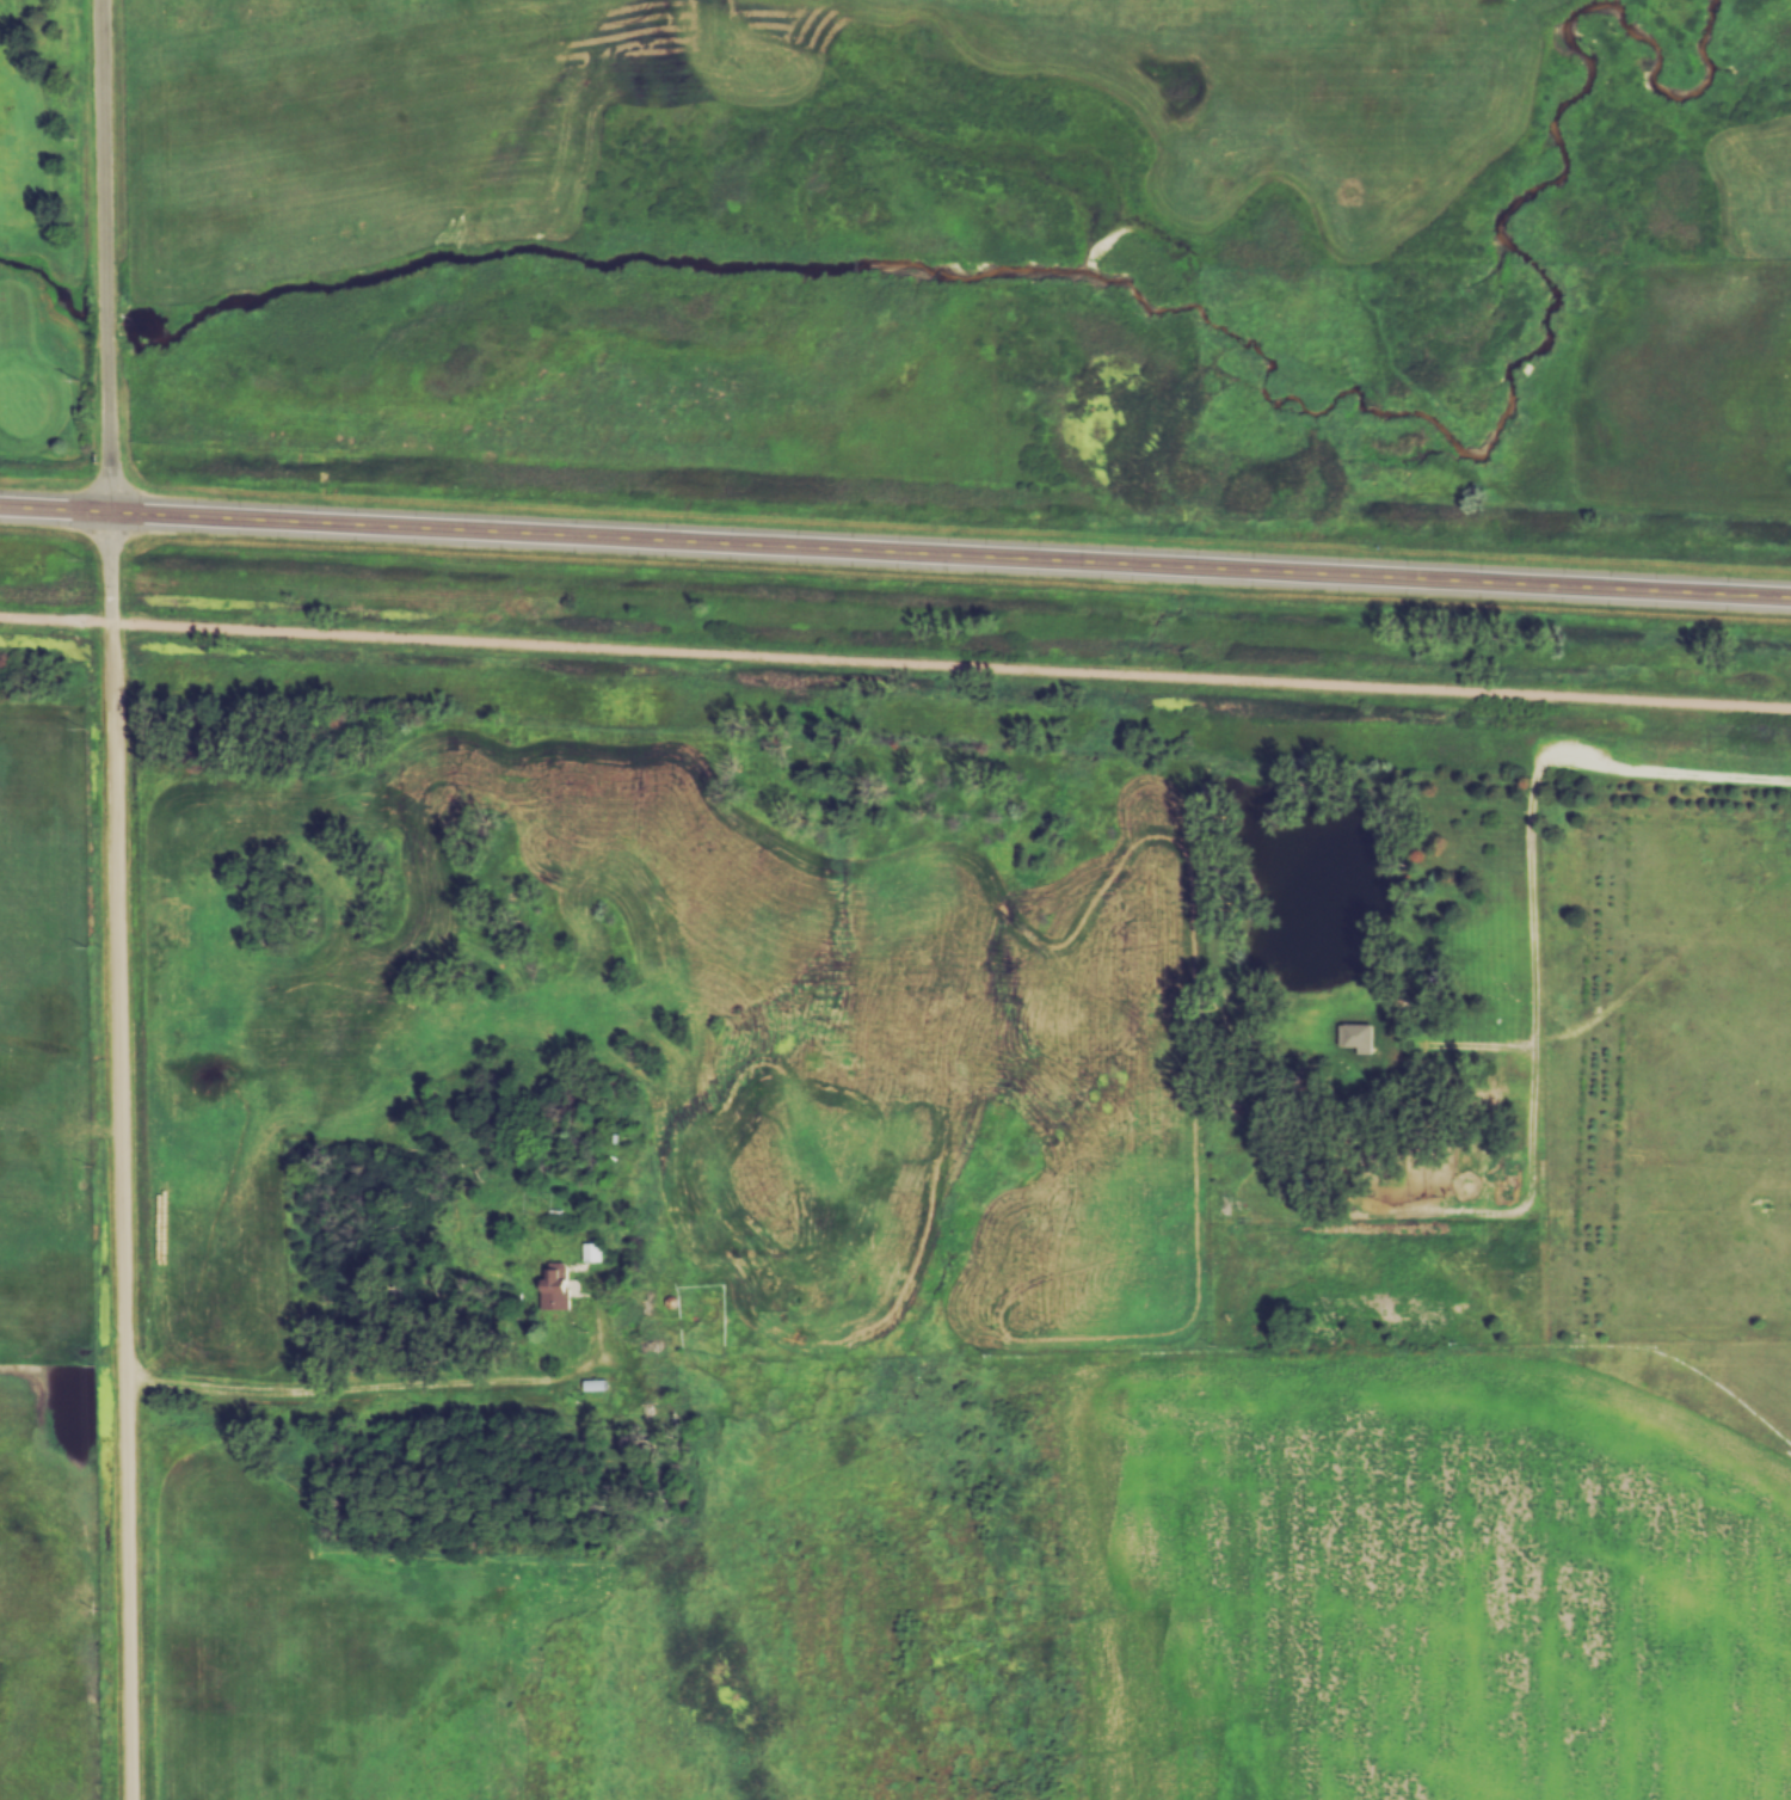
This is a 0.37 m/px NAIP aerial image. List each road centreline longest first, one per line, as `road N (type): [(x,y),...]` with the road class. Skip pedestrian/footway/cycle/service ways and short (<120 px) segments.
road 1 (residential): [(135,1799),(106,0)]
road 2 (primary): [(0,512),(1790,604)]

